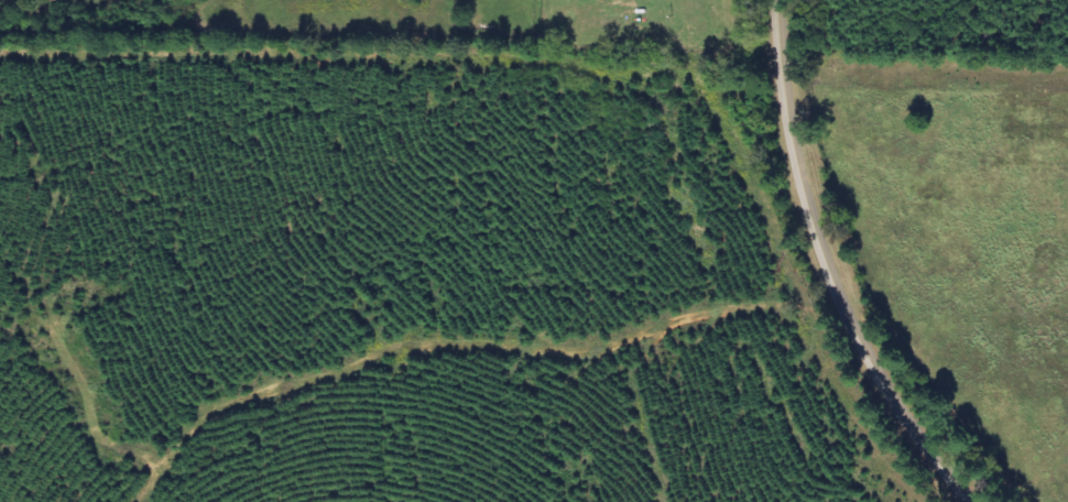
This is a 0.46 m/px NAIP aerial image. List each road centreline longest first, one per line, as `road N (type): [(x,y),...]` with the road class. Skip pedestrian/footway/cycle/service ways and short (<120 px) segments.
road 1 (residential): [(971,501),(902,421),(843,309),(794,143),(775,0)]

